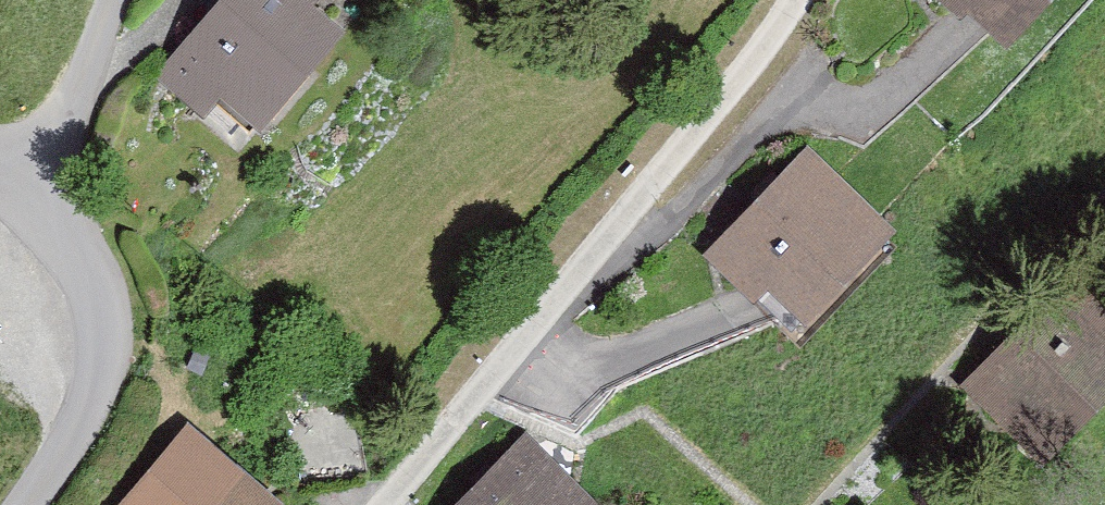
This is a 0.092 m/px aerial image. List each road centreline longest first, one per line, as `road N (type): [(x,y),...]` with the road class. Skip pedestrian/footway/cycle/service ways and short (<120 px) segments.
road 1 (residential): [(404,504),(803,0)]
road 2 (unclassified): [(25,504),(77,411),(92,336),(33,193)]
road 3 (residential): [(117,0),(85,95),(33,193)]

